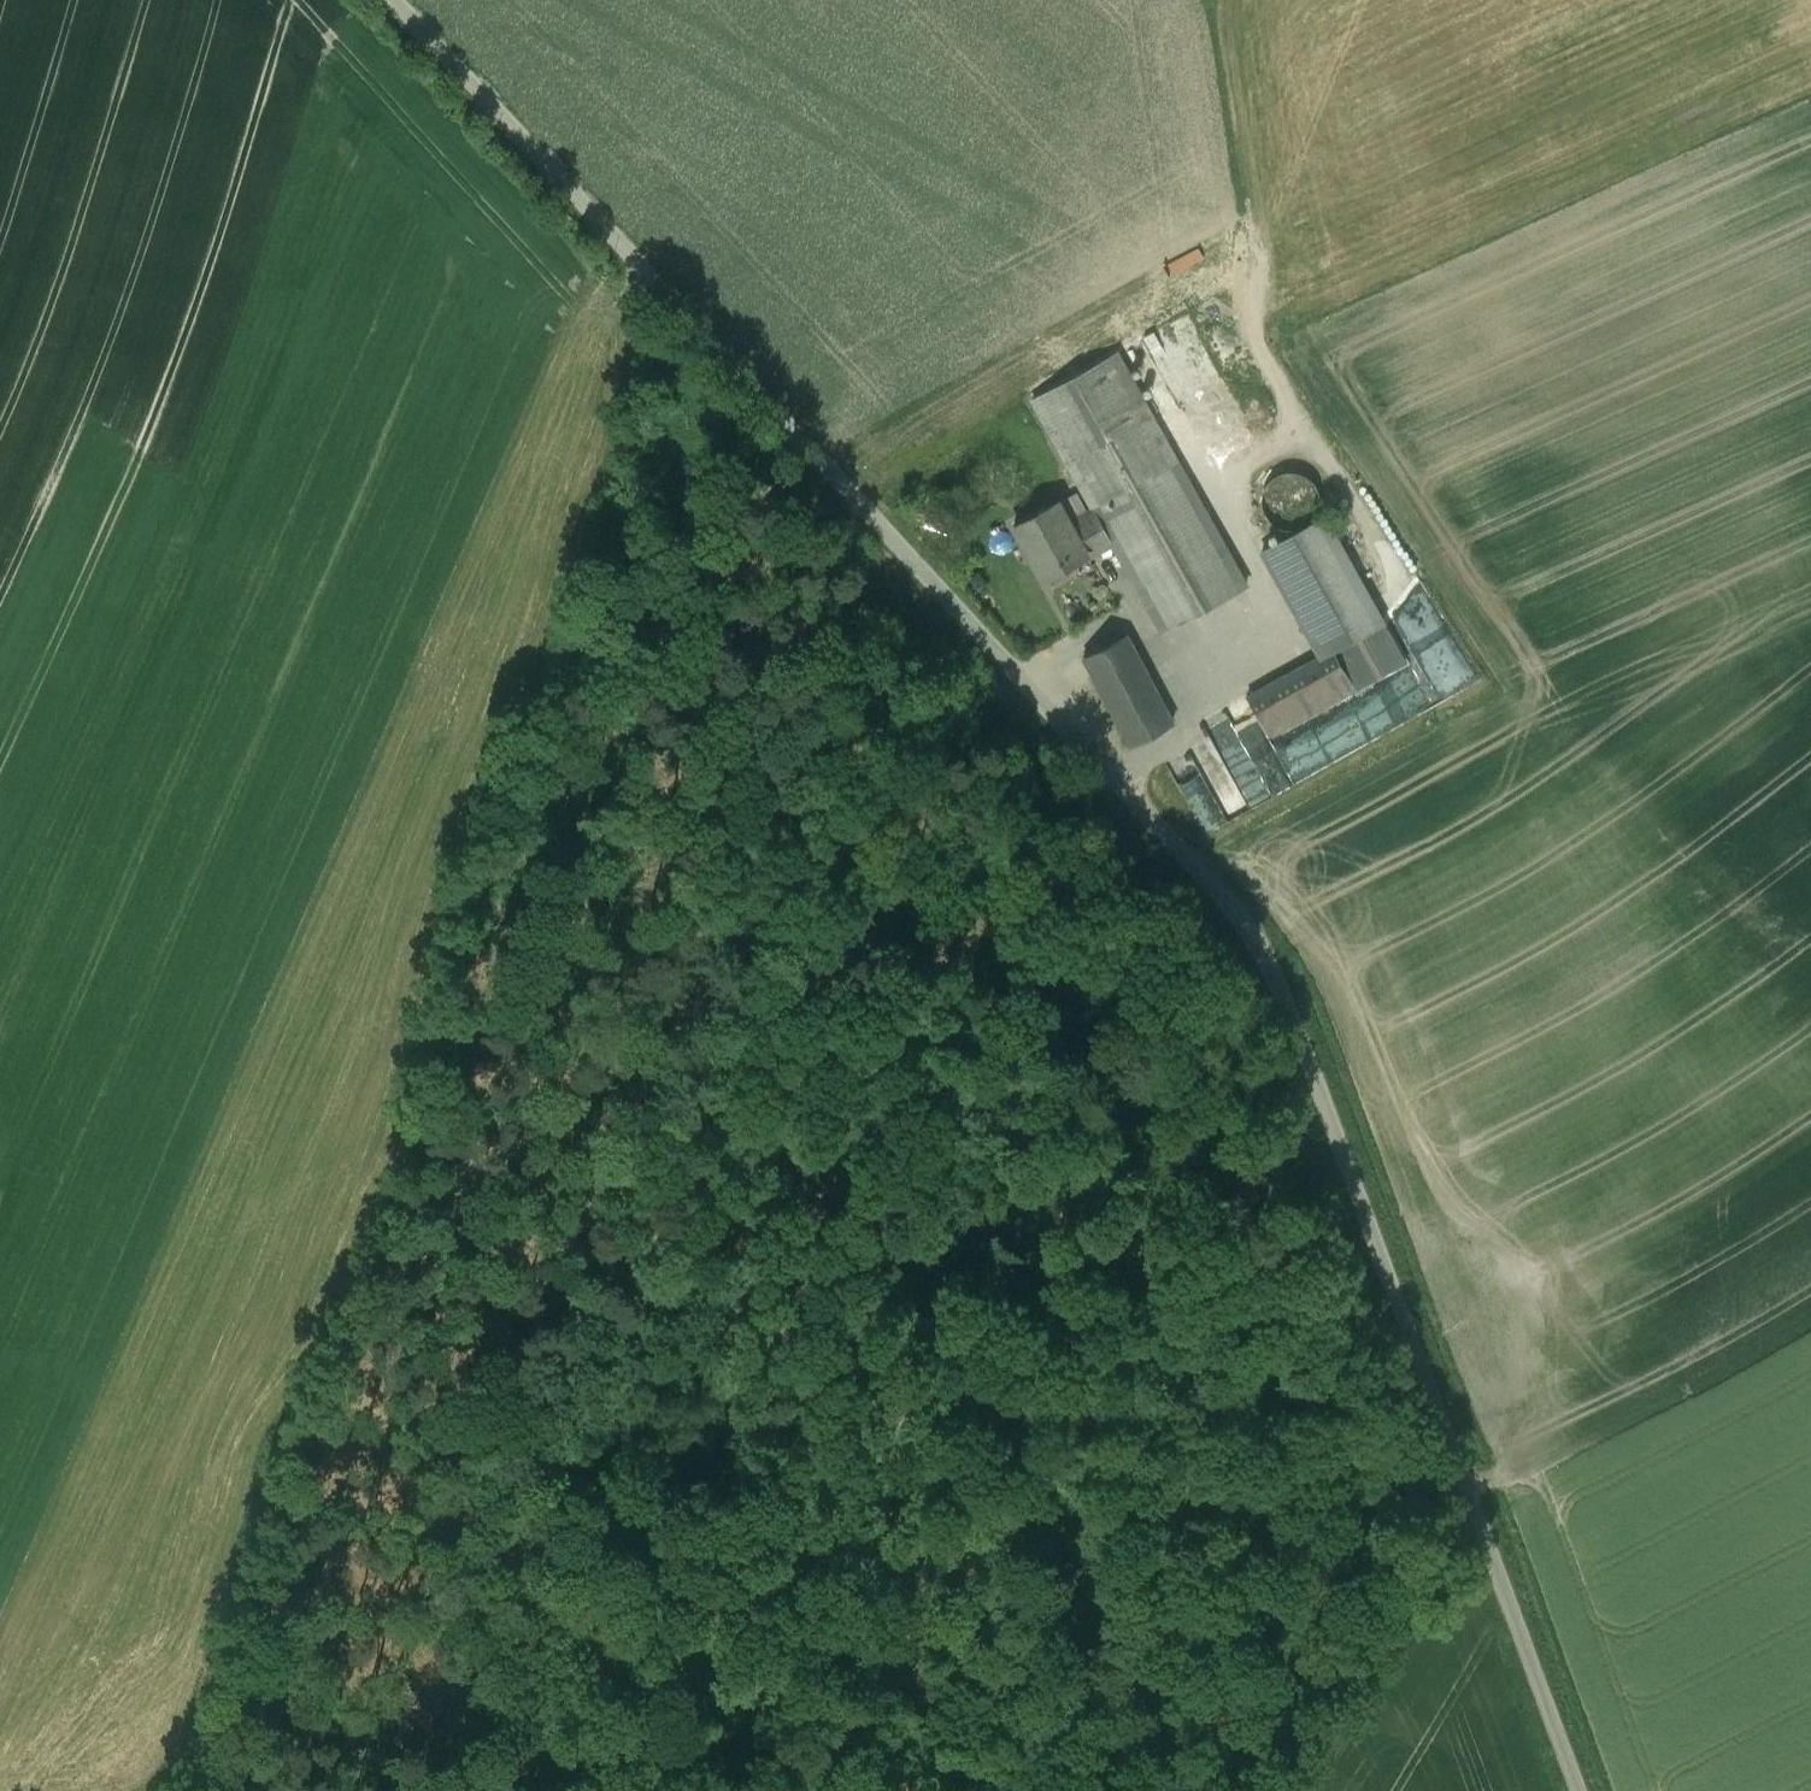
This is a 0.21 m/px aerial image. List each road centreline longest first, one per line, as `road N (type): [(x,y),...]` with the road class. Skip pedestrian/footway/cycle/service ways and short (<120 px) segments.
road 1 (unclassified): [(381,0),(1243,920),(1579,1790)]

